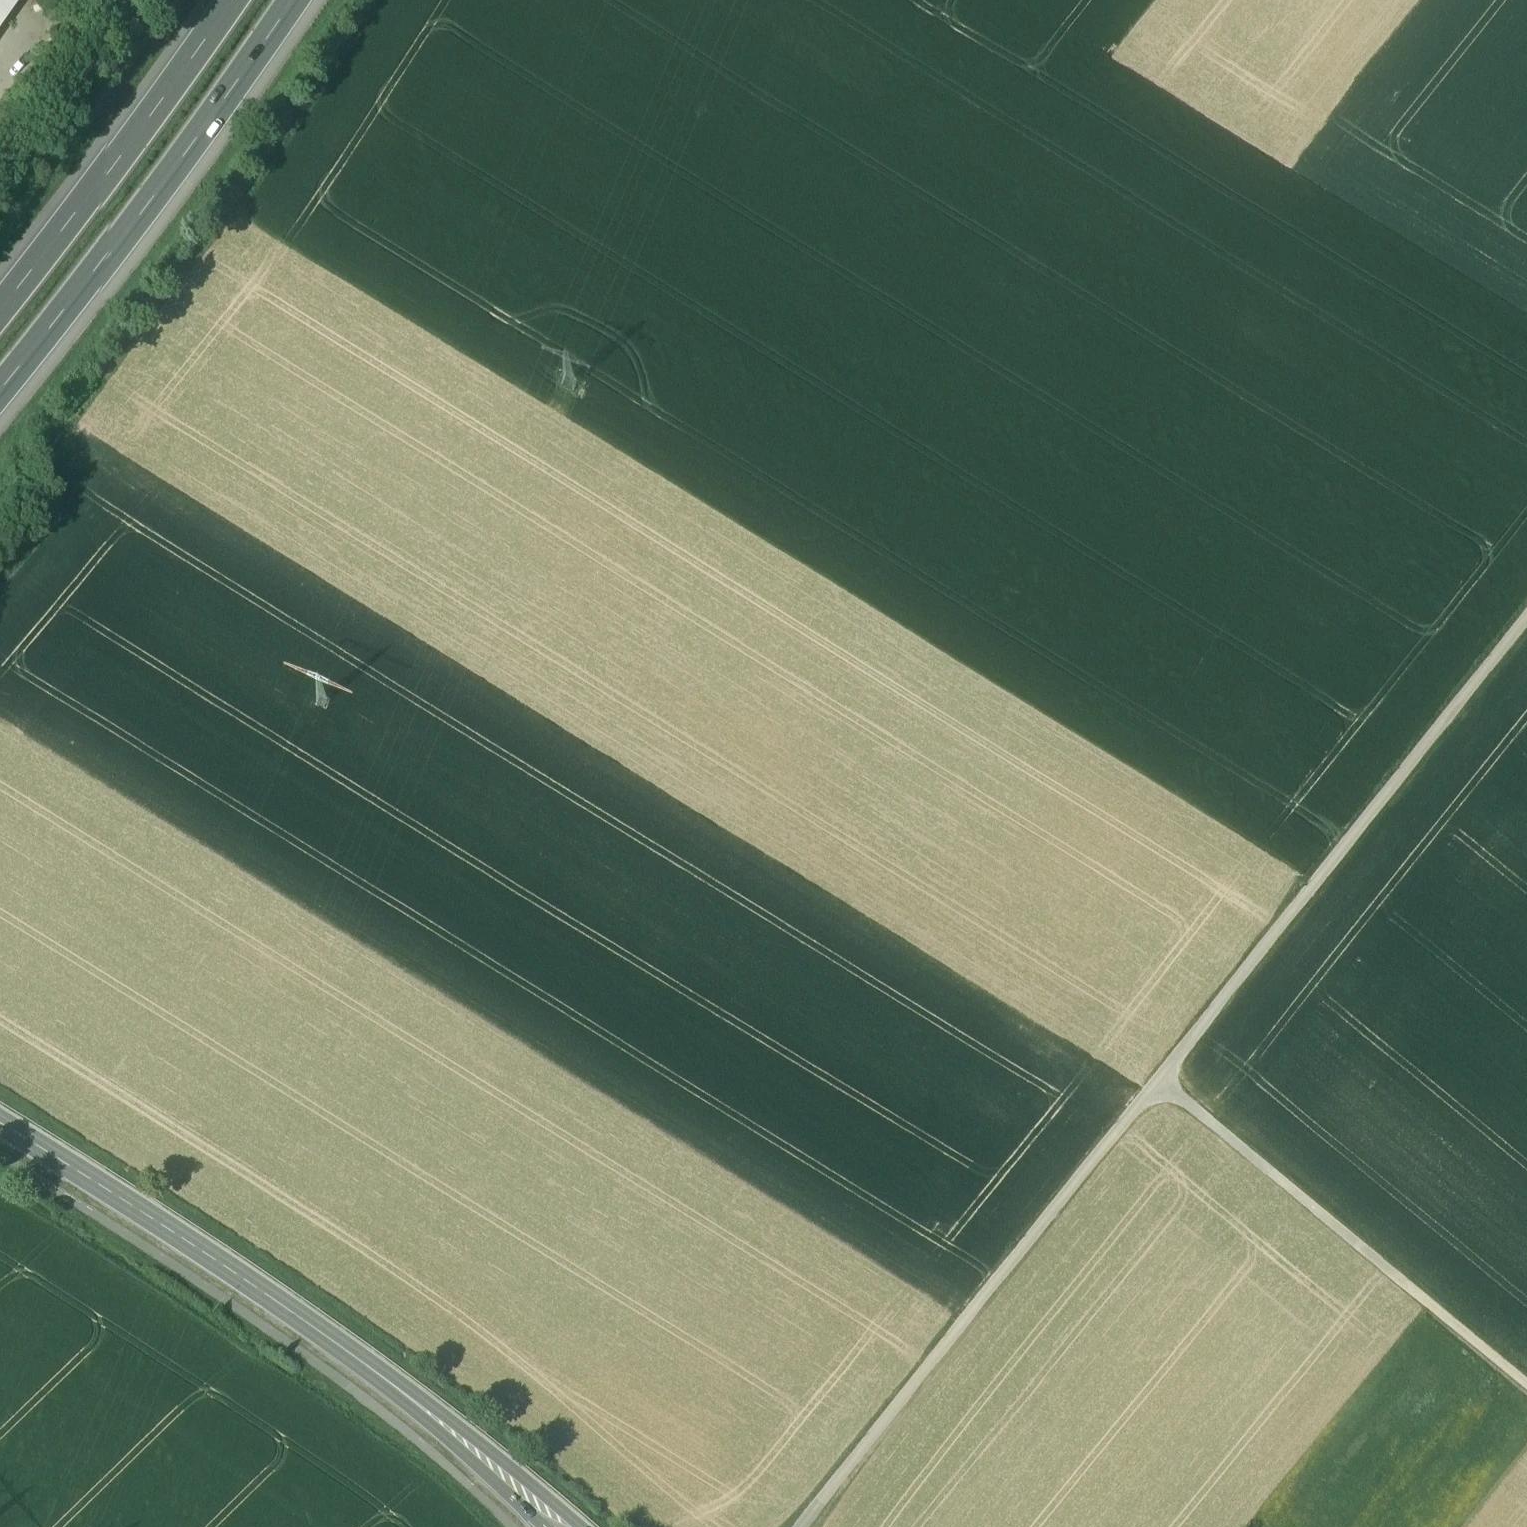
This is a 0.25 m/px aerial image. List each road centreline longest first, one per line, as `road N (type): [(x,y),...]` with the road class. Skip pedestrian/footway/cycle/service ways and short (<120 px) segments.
road 1 (track): [(1526,612),(800,1526)]
road 2 (secondary): [(0,1125),(243,1277),(420,1406),(557,1526)]
road 3 (motorway): [(0,413),(168,199),(309,0)]
road 4 (track): [(1155,1077),(1526,1385)]
road 5 (motorway): [(255,0),(0,340)]

